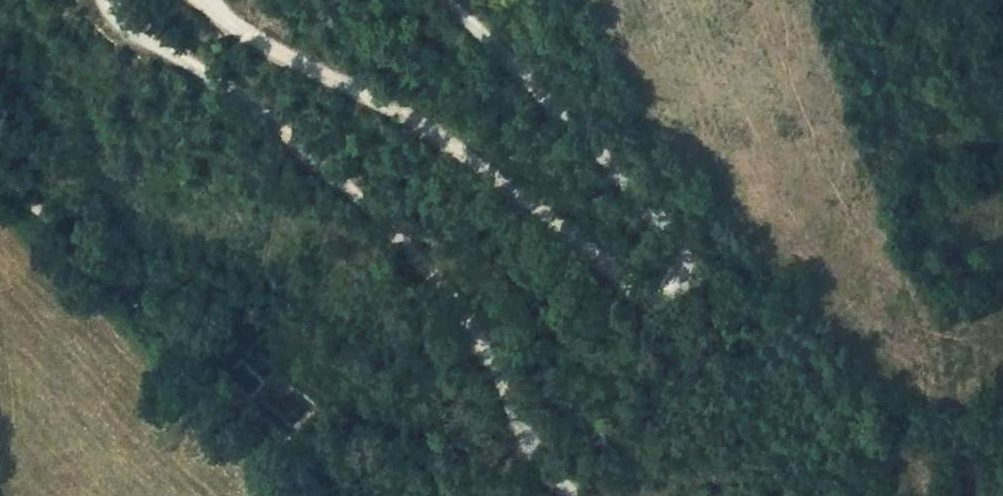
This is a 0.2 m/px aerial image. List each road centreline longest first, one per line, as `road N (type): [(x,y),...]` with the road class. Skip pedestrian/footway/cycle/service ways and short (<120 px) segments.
road 1 (track): [(461,0),(673,228),(683,261),(671,290),(620,286),(534,194),(239,32),(208,0)]
road 2 (track): [(105,0),(136,37),(244,92),(465,289),(559,476),(581,495)]
road 3 (track): [(0,182),(332,495)]

